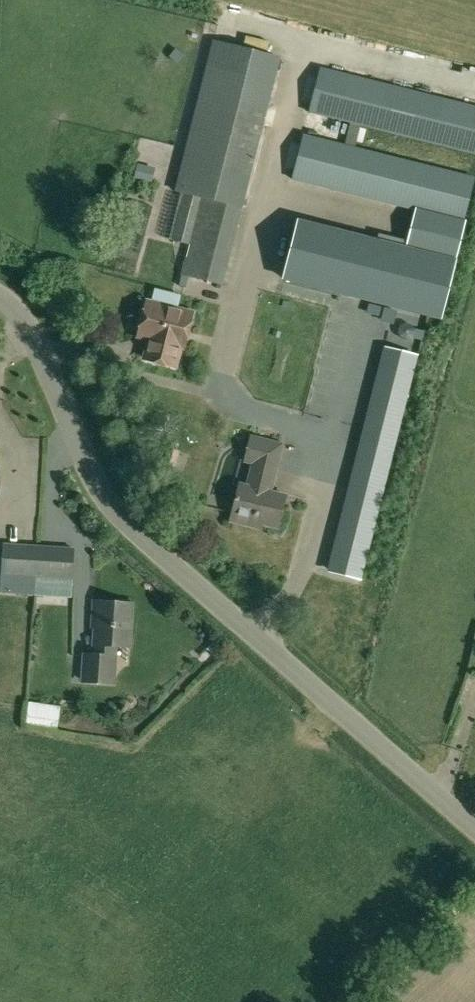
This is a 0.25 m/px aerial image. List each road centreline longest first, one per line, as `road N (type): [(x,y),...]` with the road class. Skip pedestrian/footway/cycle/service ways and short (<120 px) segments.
road 1 (unclassified): [(474,829),(120,516),(34,334),(0,298)]

